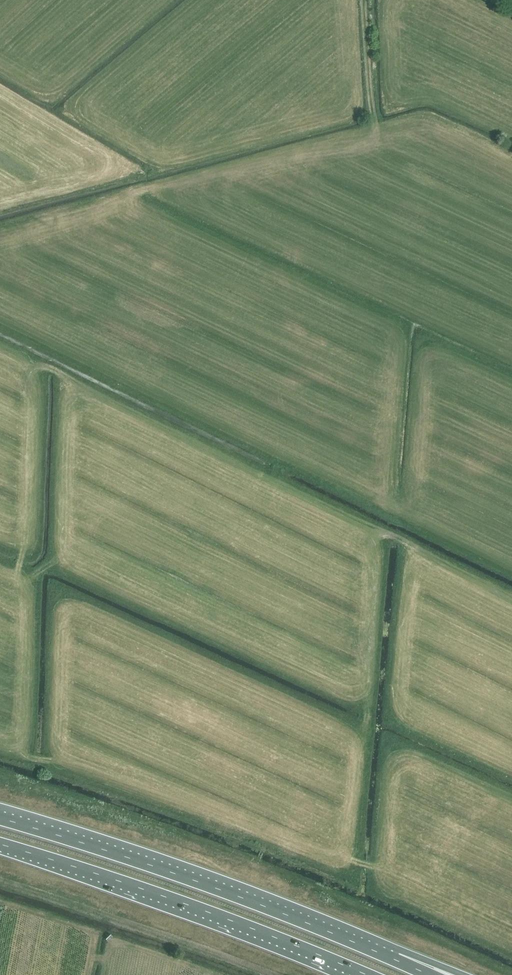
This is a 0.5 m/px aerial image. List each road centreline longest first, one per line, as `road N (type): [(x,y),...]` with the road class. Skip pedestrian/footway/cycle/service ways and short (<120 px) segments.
road 1 (trunk): [(396,960),(150,865),(0,818)]
road 2 (trunk): [(0,845),(248,927),(364,974)]

